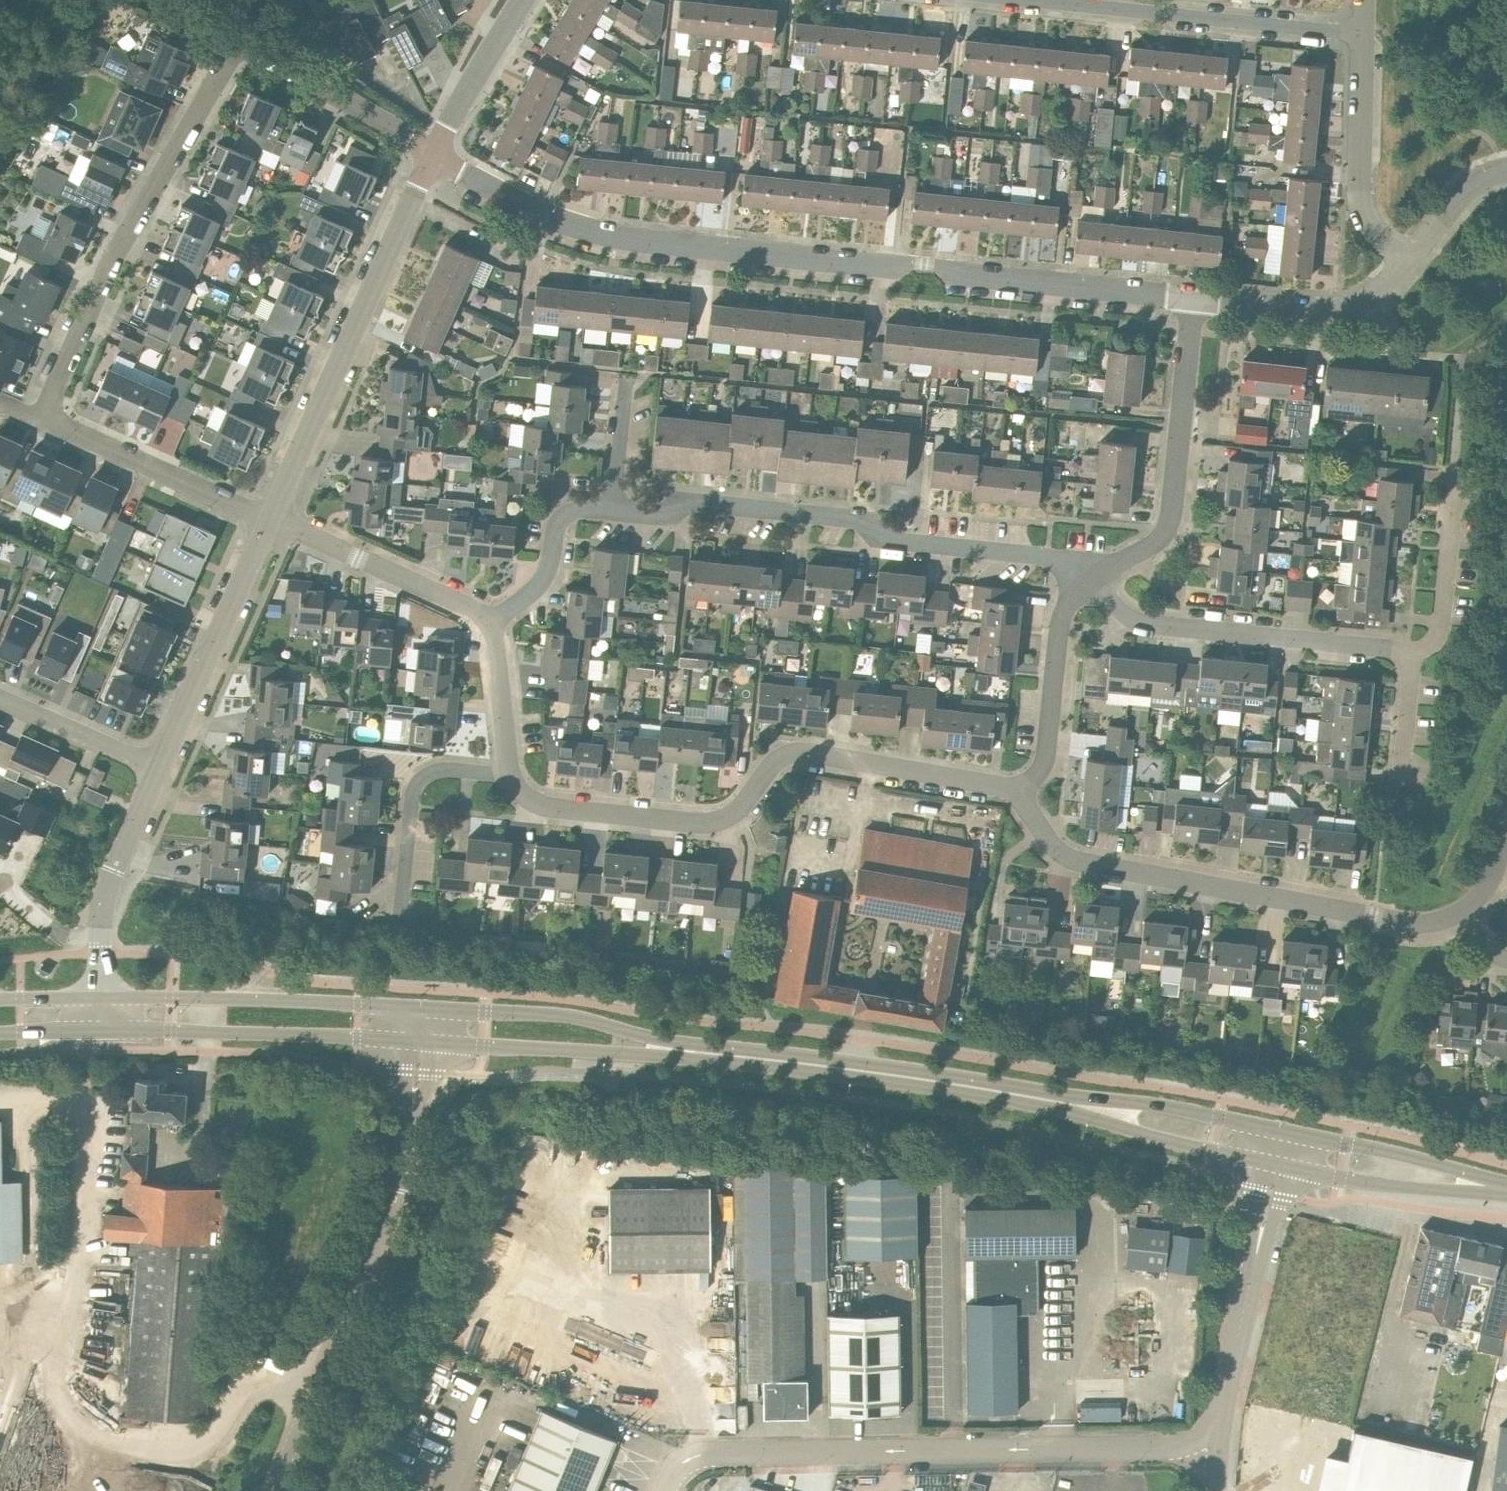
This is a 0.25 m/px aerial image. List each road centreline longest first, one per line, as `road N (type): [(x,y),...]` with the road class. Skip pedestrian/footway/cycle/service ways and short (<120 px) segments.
road 1 (residential): [(1194,305),(610,238),(534,212),(437,157)]
road 2 (unclassified): [(1218,1446),(709,1454),(687,1462),(664,1490)]
road 3 (residential): [(1015,797),(999,786),(797,751),(775,760),(734,814),(697,824),(534,805),(510,774)]
road 4 (residential): [(613,511),(664,516),(683,502),(864,521),(880,538),(1051,558),(1093,584)]
road 5 (residential): [(1458,914),(1415,924),(1085,862),(1051,846),(1015,797)]
road 6 (tertiary): [(273,1490),(393,1215),(417,1043)]
road 7 (secondary): [(1123,1115),(672,1051)]
road 8 (residential): [(39,423),(69,341),(242,43)]
road 9 (residential): [(270,522),(437,157)]
road 10 (residential): [(1412,654),(1138,623),(1093,584)]
road 11 (residential): [(1040,0),(1359,37)]
road 12 (residential): [(1093,584),(1157,542),(1171,518),(1194,305)]
road 13 (secondary): [(419,1010),(103,998)]
road 14 (secondary): [(103,1034),(417,1043)]
road 15 (unclassified): [(1218,1446),(1275,1166)]
road 16 (residential): [(160,770),(270,522)]
road 17 (secondary): [(672,1051),(589,1022),(419,1010)]
road 18 (secondary): [(417,1043),(672,1051)]
road 19 (residential): [(270,522),(39,423)]
road 20 (residential): [(1410,256),(1376,231),(1355,179),(1359,37)]
road 21 (residential): [(490,618),(270,522)]
road 22 (residential): [(103,998),(110,879),(160,770)]
road 23 (residential): [(396,923),(414,790),(425,775),(510,774)]
road 24 (residential): [(1194,305),(1327,314),(1361,305),(1410,256)]
road 25 (residential): [(1015,797),(1045,758),(1061,617),(1093,584)]
road 26 (residential): [(437,157),(242,43)]
road 27 (secondary): [(1275,1166),(1412,1190),(1483,1187)]
road 28 (secondary): [(1483,1187),(1418,1159),(1282,1132)]
road 29 (residential): [(1412,654),(1433,643),(1441,623),(1452,469)]
road 30 (residential): [(490,618),(535,590),(550,568),(562,515),(613,511)]
road 31 (residential): [(437,157),(523,0)]
road 32 (residential): [(160,770),(0,698)]
road 33 (secondary): [(1123,1115),(1147,1135),(1275,1166)]
road 34 (secondary): [(1282,1132),(1153,1108),(1123,1115)]
road 35 (residential): [(510,774),(490,618)]
road 36 (residential): [(1410,256),(1465,192),(1506,168)]
road 37 (residential): [(1398,776),(1412,654)]

